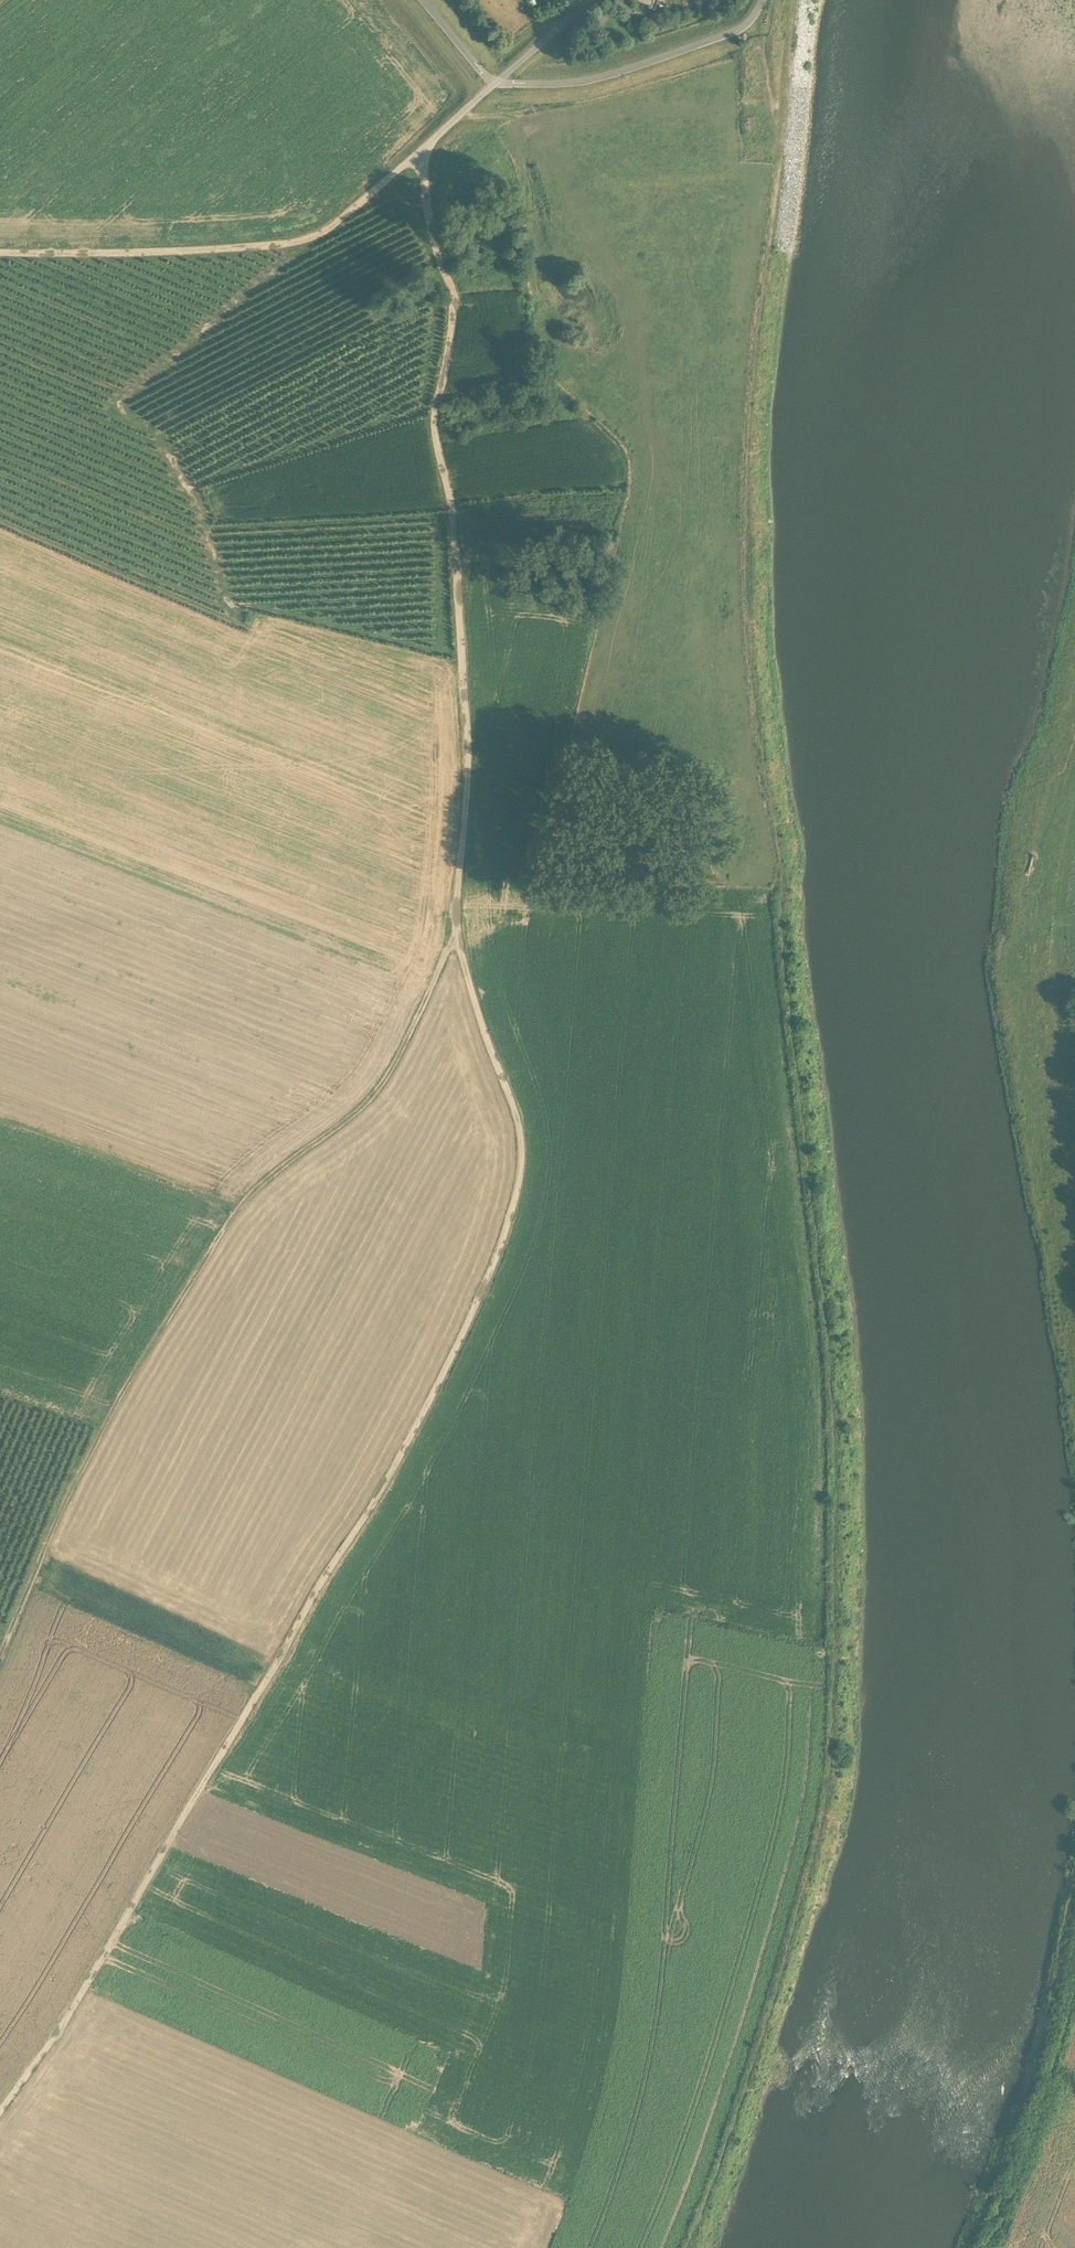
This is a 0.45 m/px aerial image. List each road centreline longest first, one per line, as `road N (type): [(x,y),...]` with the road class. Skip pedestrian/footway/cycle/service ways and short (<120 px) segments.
road 1 (track): [(686,2247),(812,1861),(830,1736),(835,1482),(824,1302),(780,942),(784,892),(747,651),(745,511),(796,0)]
road 2 (track): [(456,934),(520,1133),(516,1193),(491,1267),(359,1522),(55,2031),(0,2108)]
road 3 (track): [(0,1650),(73,1478),(217,1234),(252,1188),(377,1091),(456,934)]
road 4 (track): [(456,934),(465,753),(451,512),(434,431),(453,317),(426,187)]
road 5 (track): [(306,237),(115,407),(166,440),(232,605)]
road 6 (track): [(385,179),(306,237),(216,248),(0,250)]
road 7 (unclassified): [(588,0),(495,81)]

